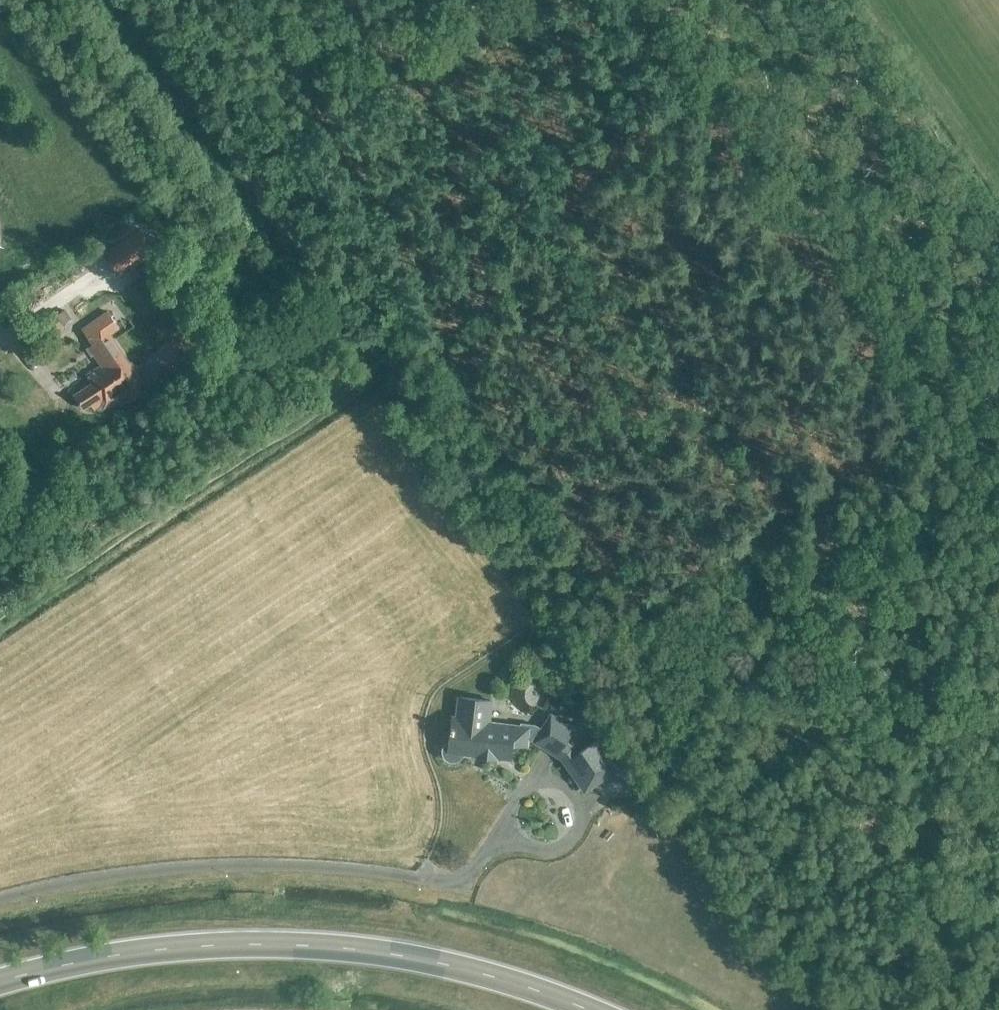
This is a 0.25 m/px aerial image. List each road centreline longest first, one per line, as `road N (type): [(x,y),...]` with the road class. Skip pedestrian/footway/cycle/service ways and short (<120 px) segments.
road 1 (primary): [(588,1009),(442,964),(302,946),(162,949),(0,982)]

